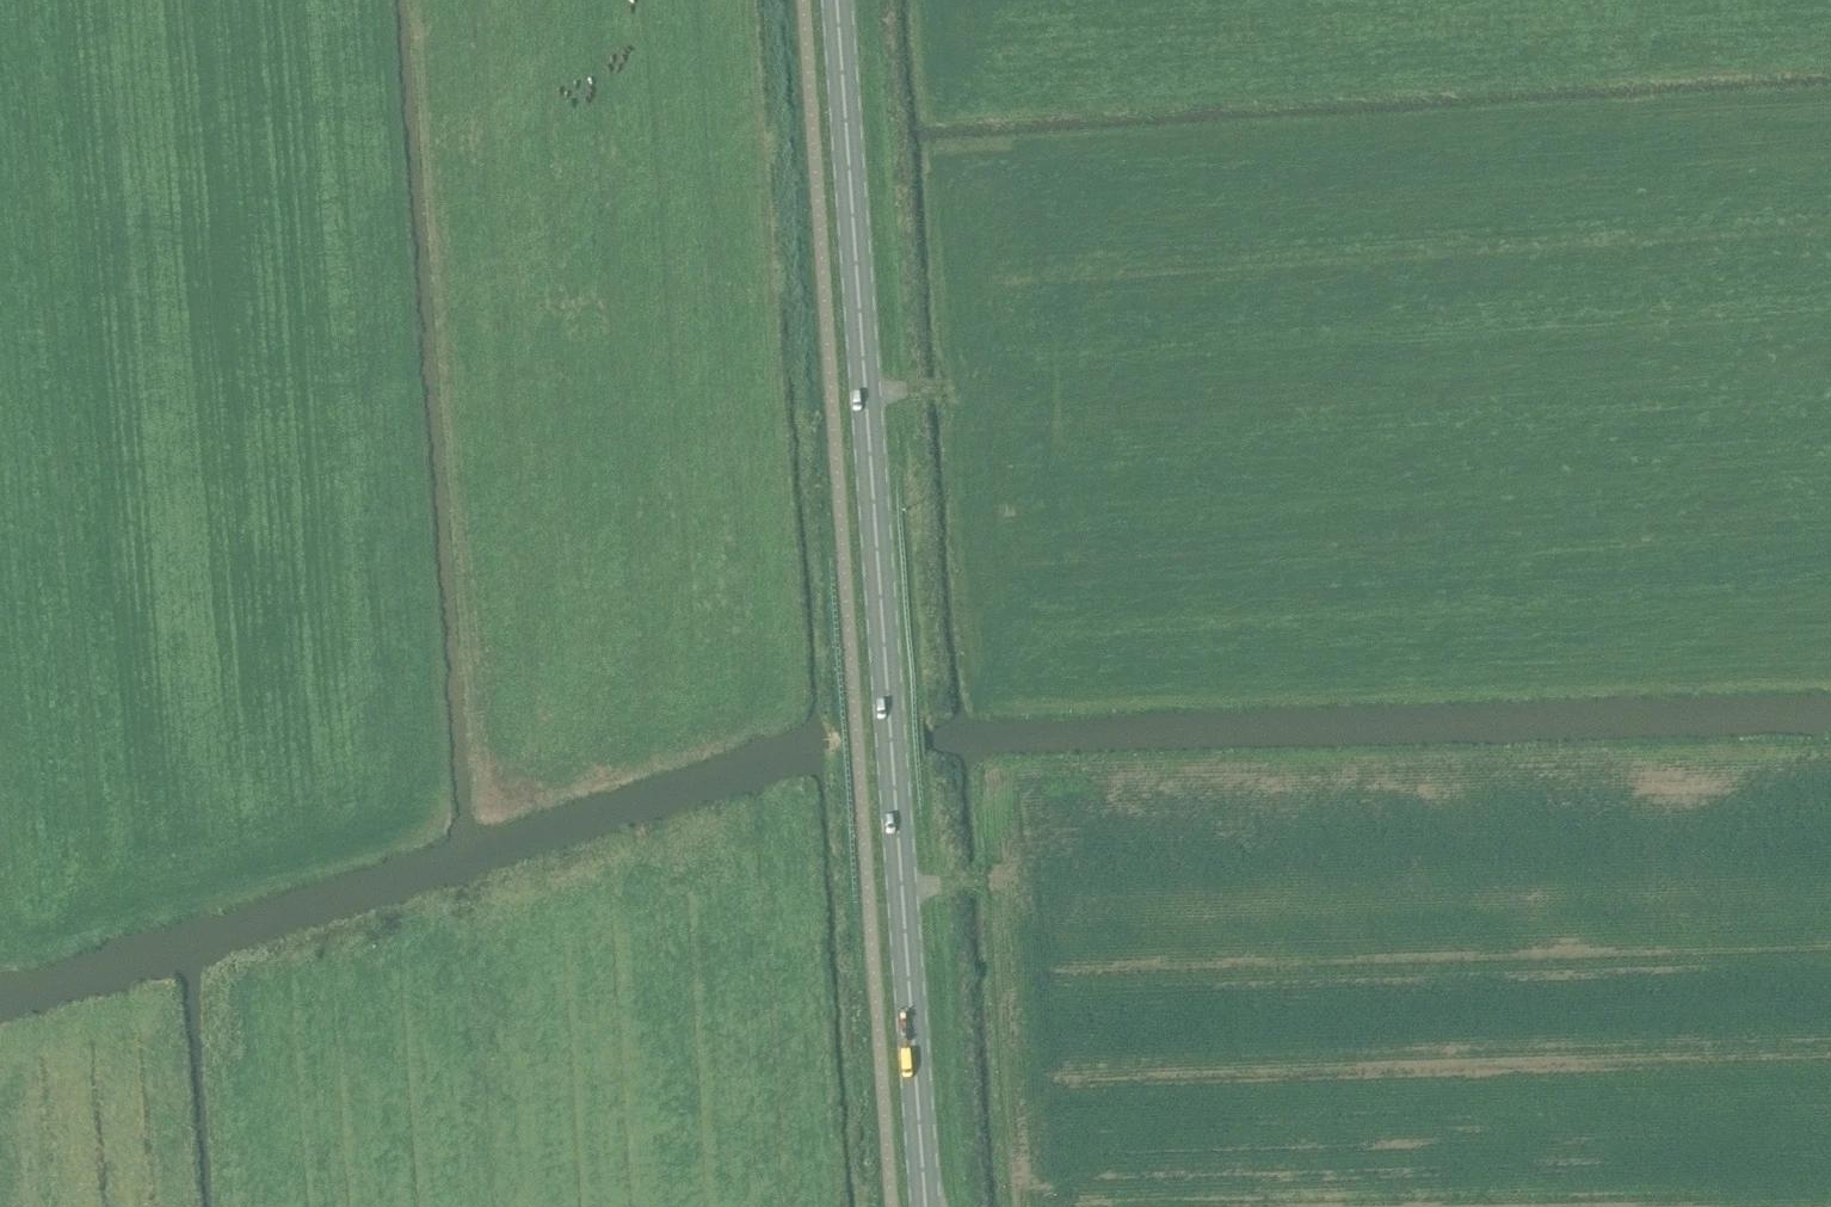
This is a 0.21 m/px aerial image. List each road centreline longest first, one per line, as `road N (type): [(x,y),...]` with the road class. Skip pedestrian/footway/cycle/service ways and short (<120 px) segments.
road 1 (primary): [(926,1206),(839,0)]

